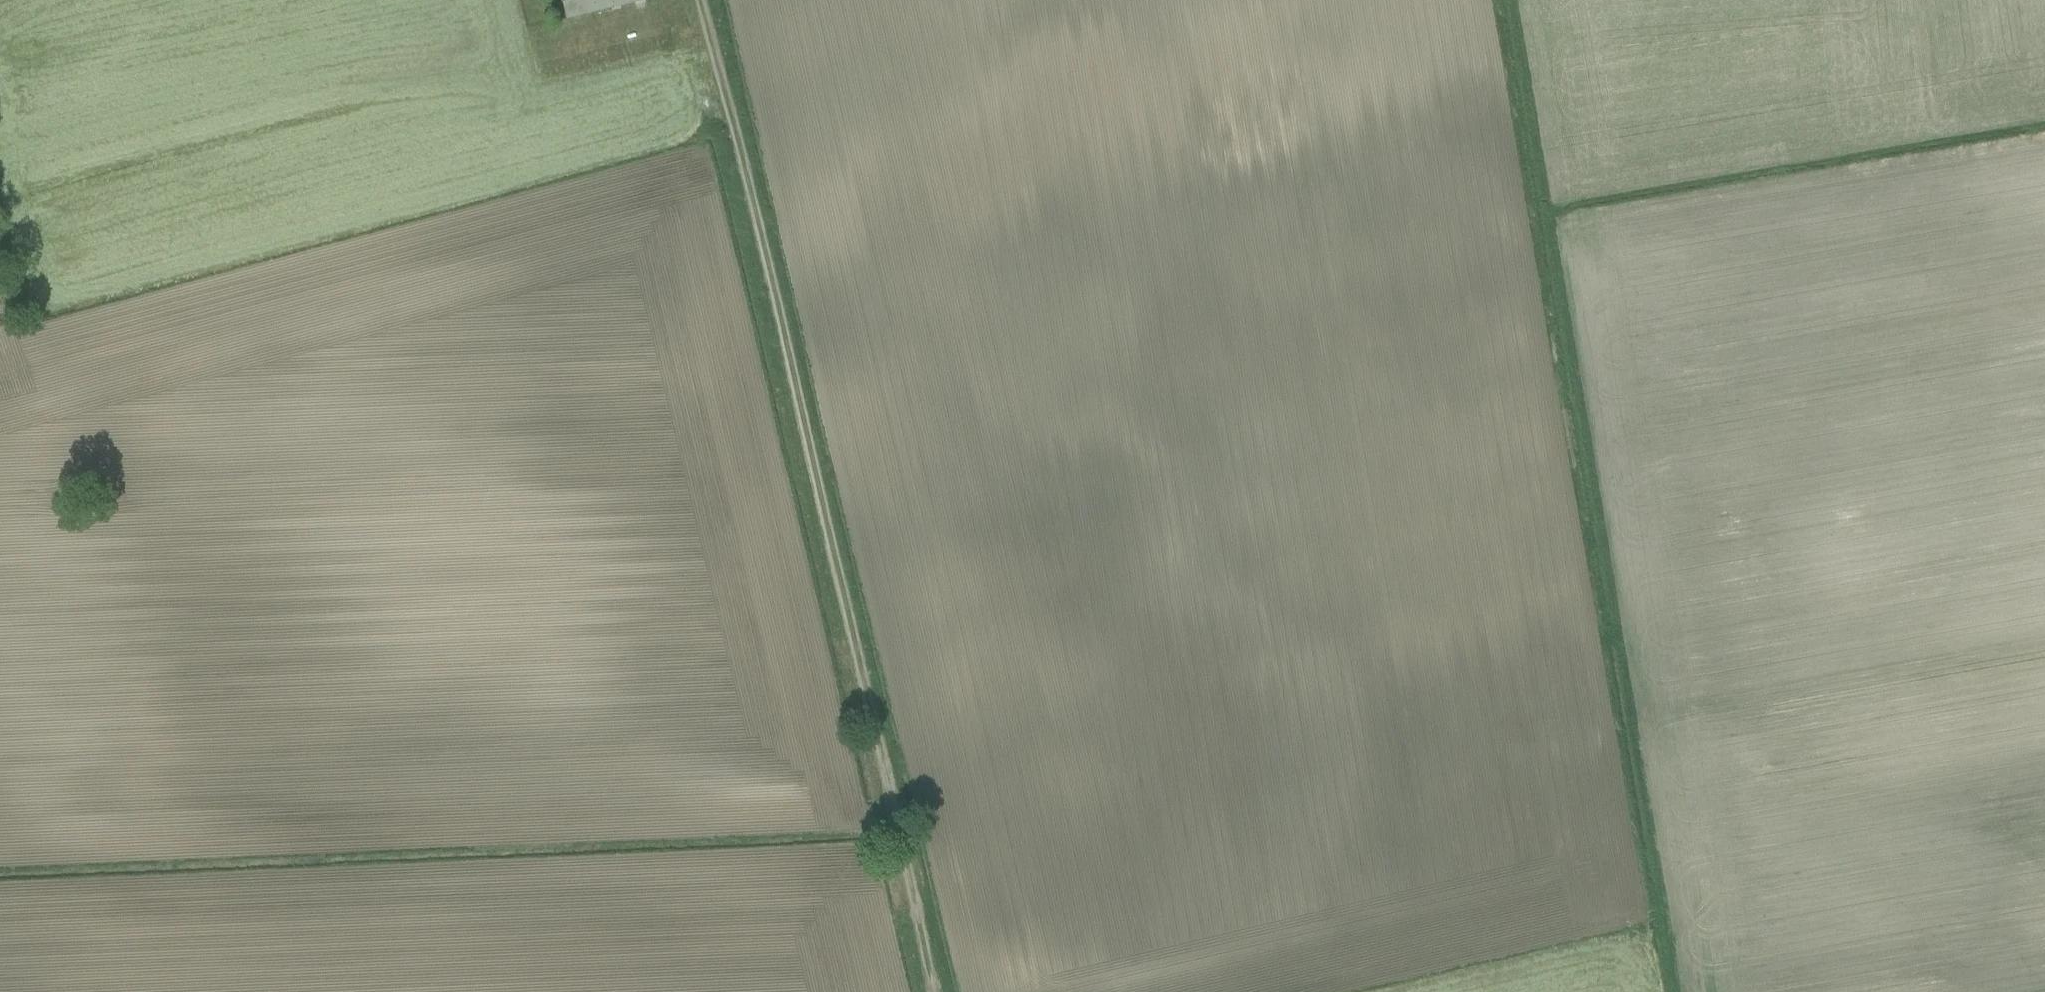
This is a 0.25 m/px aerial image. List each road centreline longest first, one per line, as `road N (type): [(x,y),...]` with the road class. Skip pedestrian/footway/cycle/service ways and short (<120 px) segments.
road 1 (track): [(933,991),(704,0)]

